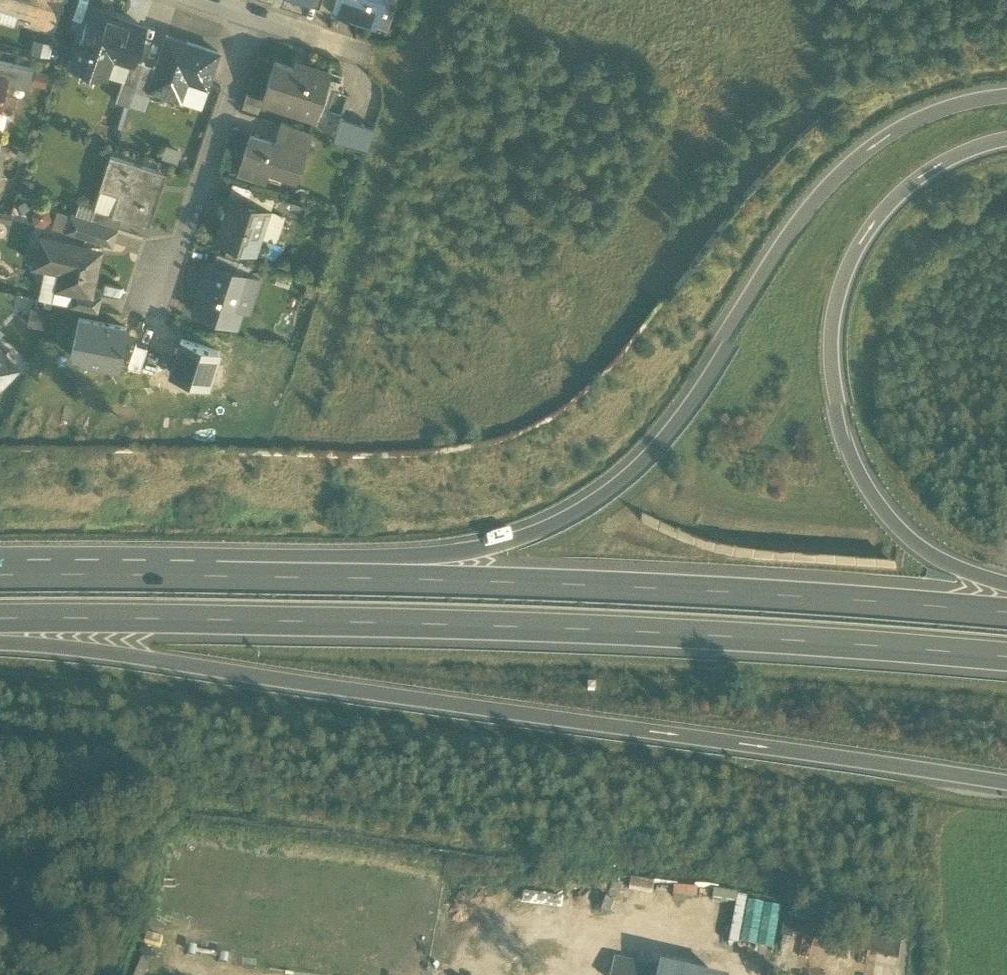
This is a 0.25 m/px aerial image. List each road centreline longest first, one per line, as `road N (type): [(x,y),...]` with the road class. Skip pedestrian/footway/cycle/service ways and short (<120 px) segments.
road 1 (motorway): [(1006,97),(911,125),(833,186),(673,421),(575,503),(464,539),(325,543),(164,563)]
road 2 (motorway): [(0,637),(151,650),(1006,785)]
road 3 (motorway): [(0,612),(546,617),(1006,648)]
road 4 (motorway): [(1006,600),(635,575),(164,563)]
road 5 (motorway): [(1006,574),(932,544),(872,487),(843,430),(832,351),(844,287),(884,217),(939,169),(1006,143)]
road 6 (residential): [(259,19),(165,287)]
road 7 (motorway): [(164,563),(0,568)]

